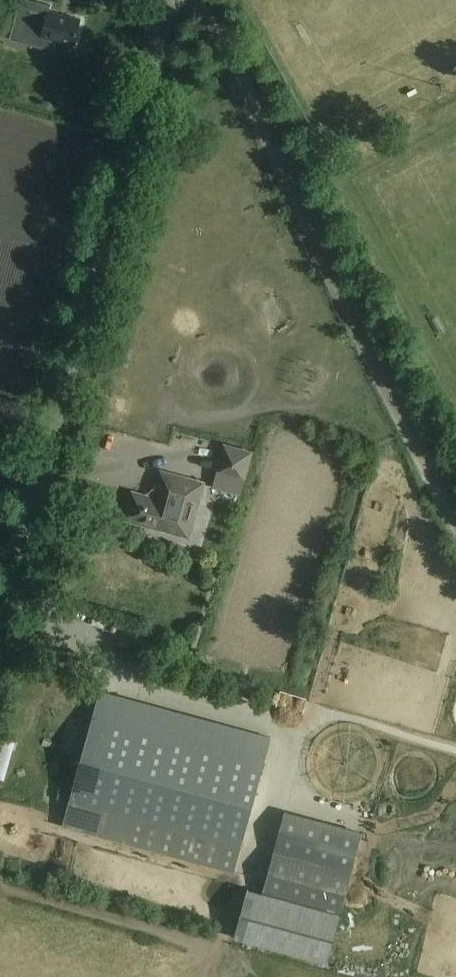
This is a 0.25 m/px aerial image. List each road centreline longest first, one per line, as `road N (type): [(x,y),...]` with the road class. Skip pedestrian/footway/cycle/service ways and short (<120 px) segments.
road 1 (tertiary): [(0,616),(168,0)]
road 2 (track): [(198,0),(455,529)]

